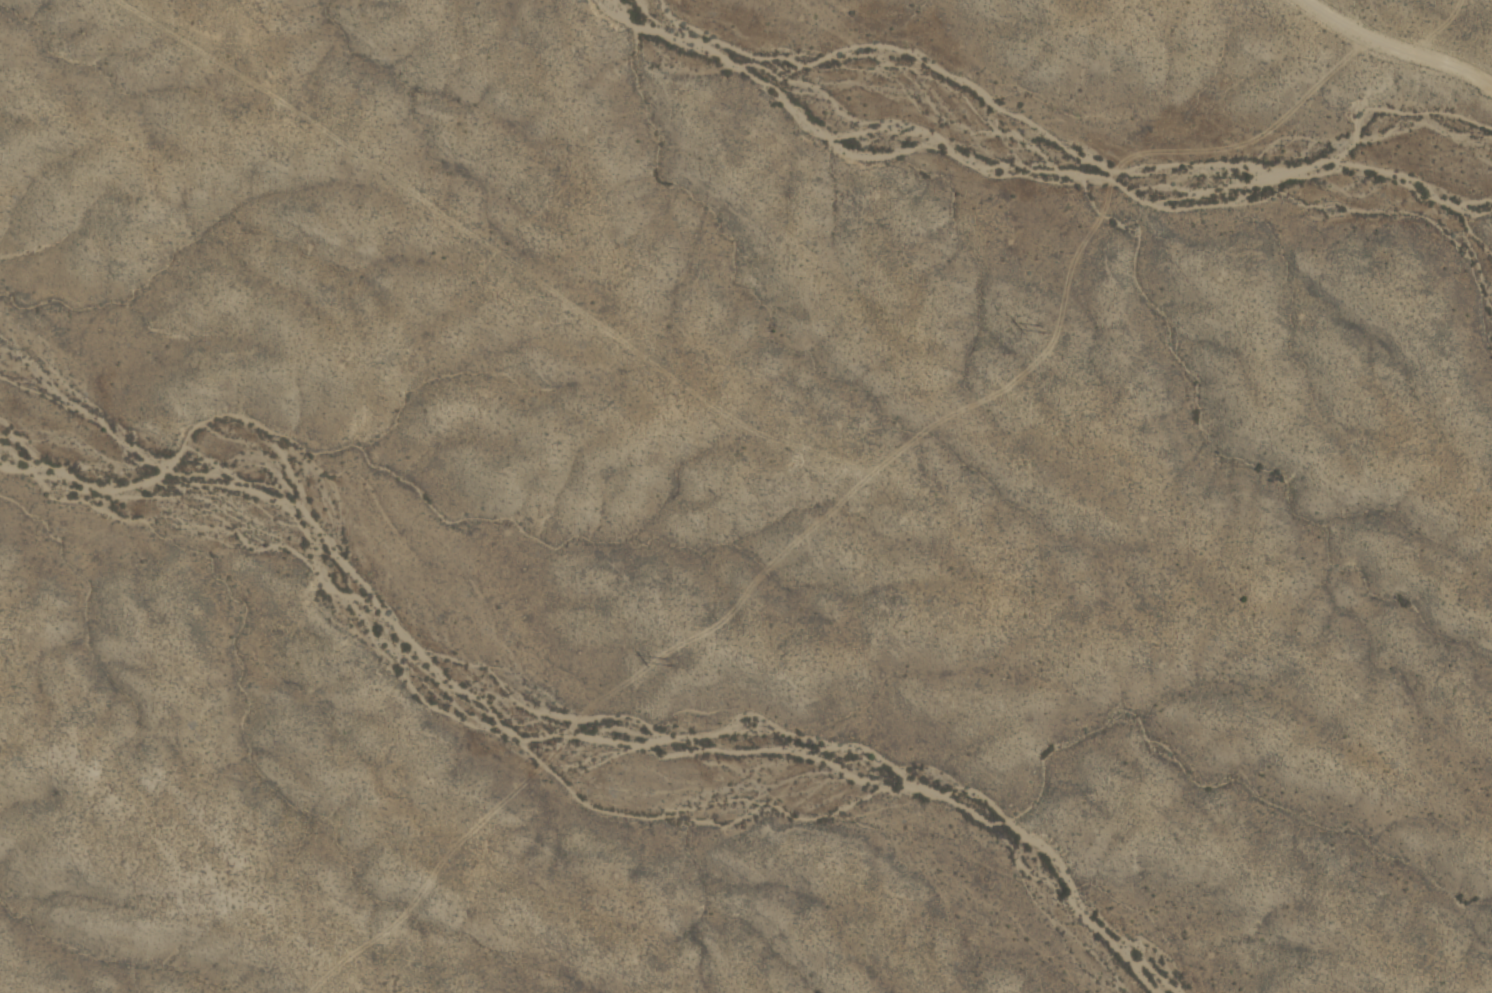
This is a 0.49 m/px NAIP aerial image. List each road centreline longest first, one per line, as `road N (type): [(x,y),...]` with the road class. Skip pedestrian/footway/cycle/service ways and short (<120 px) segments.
road 1 (track): [(1351,0),(1491,99)]

